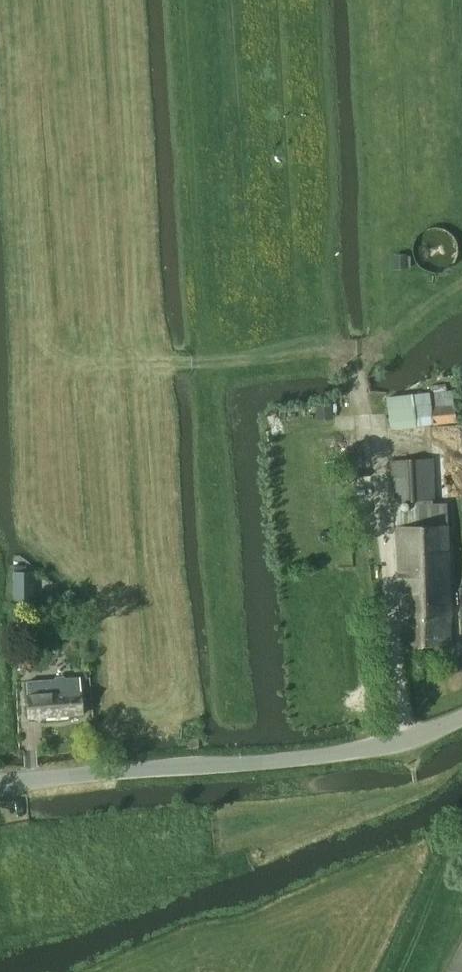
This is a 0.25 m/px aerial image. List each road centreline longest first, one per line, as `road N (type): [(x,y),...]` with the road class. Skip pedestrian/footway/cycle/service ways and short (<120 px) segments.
road 1 (tertiary): [(0,784),(333,754),(411,742),(461,718)]
road 2 (track): [(102,971),(195,931),(244,923),(419,846),(461,841)]

